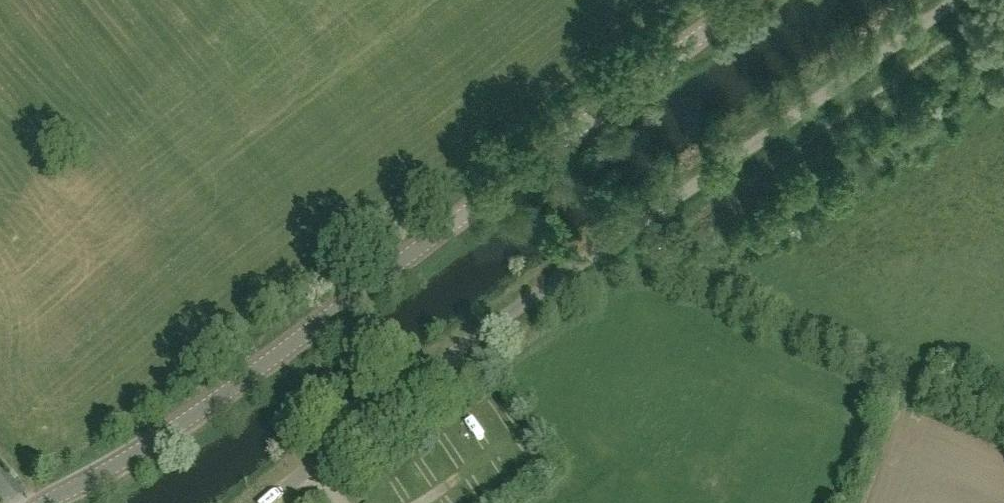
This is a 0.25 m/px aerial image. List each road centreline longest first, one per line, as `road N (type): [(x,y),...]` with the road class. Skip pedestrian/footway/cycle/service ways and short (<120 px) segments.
road 1 (unclassified): [(46,502),(230,390),(746,0)]
road 2 (unclassified): [(268,502),(480,332),(953,0)]
road 3 (track): [(622,234),(1003,417)]

